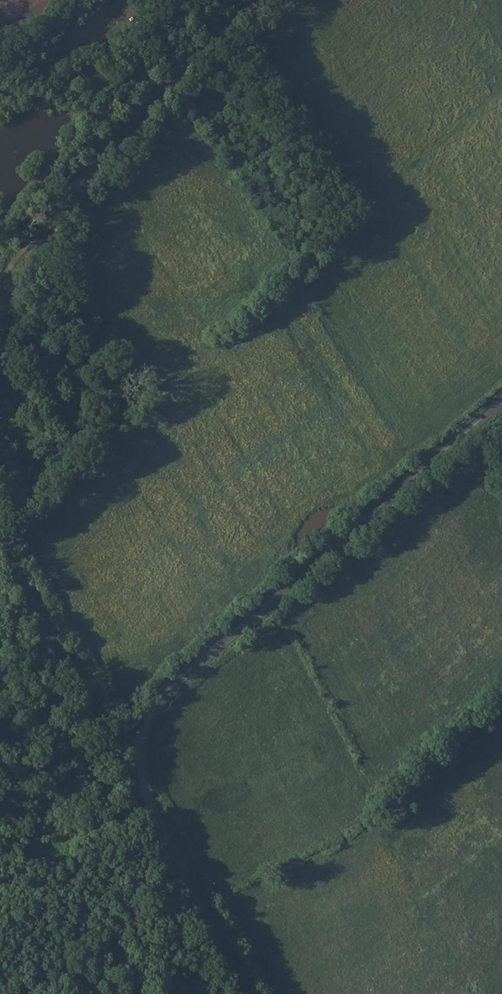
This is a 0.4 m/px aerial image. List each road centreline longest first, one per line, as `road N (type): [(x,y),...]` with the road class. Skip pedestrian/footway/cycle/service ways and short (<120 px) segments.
road 1 (unclassified): [(248,993),(143,774),(154,714),(173,687),(501,406)]
road 2 (track): [(0,268),(243,0)]
road 3 (track): [(145,744),(100,712),(0,536)]

